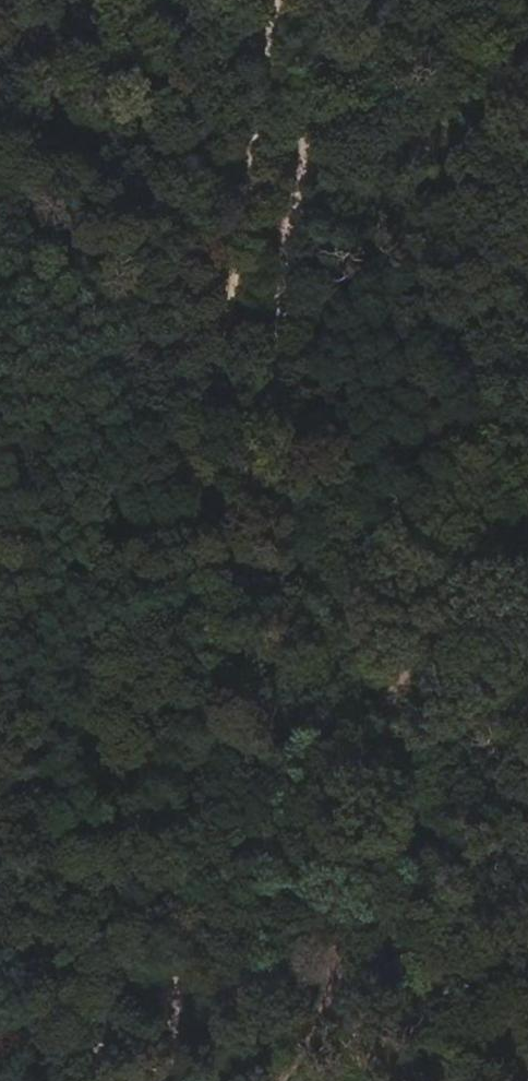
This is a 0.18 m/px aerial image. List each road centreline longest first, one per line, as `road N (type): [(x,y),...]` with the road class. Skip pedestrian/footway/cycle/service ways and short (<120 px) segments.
road 1 (track): [(280,0),(102,1080)]

